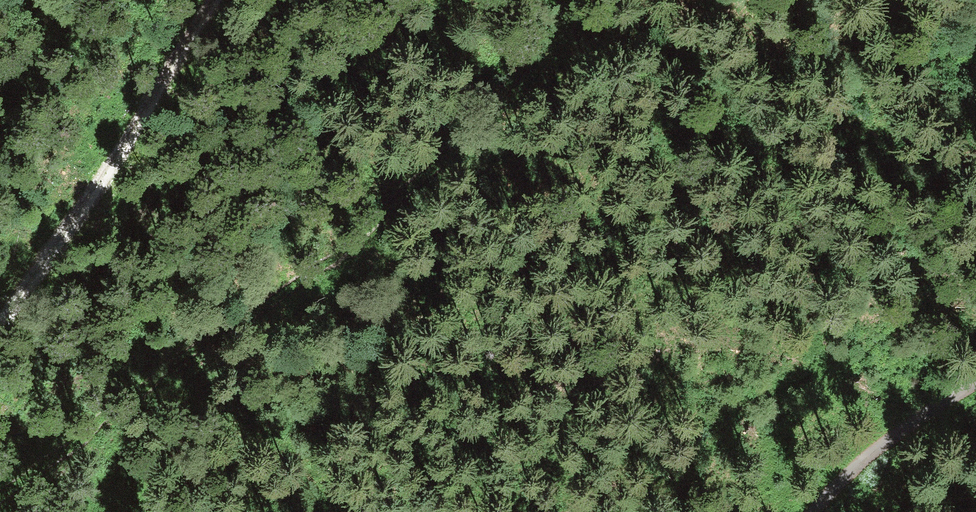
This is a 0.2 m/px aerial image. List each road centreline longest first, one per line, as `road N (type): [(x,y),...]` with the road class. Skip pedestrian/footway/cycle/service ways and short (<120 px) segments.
road 1 (track): [(570,0),(471,129),(385,213),(93,436),(0,492)]
road 2 (track): [(0,329),(137,147),(225,0)]
road 3 (unclassified): [(975,385),(884,449),(815,511)]

